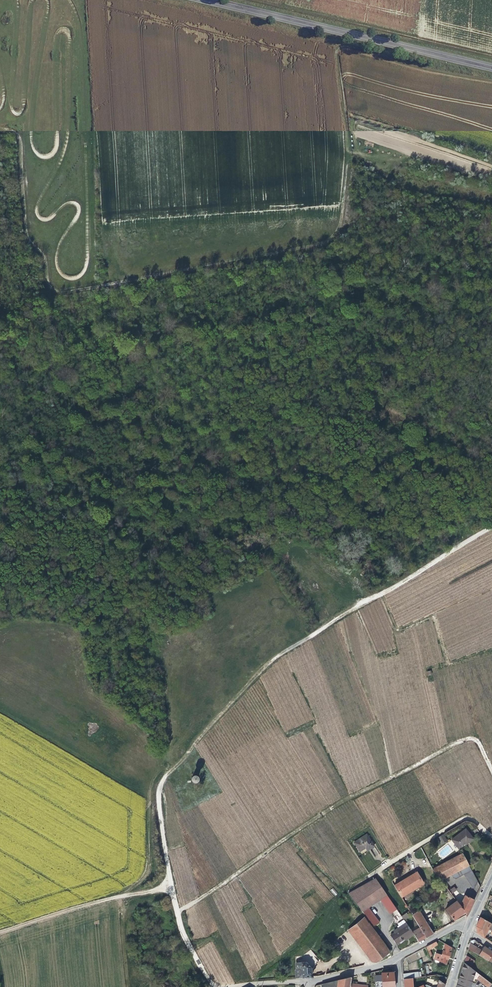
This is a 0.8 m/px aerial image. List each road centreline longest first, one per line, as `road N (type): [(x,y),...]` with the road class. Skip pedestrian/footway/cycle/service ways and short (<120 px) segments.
road 1 (track): [(0,132),(9,133),(20,237),(59,294),(337,245),(352,165),(426,196),(491,208)]
road 2 (track): [(222,986),(207,979),(179,926),(155,812),(163,777),(284,649),(491,525)]
road 3 (track): [(491,772),(477,741),(461,740),(331,805),(176,912)]
road 4 (secondary): [(204,0),(491,67)]
road 5 (track): [(257,0),(491,57)]
road 6 (track): [(170,887),(0,930)]

